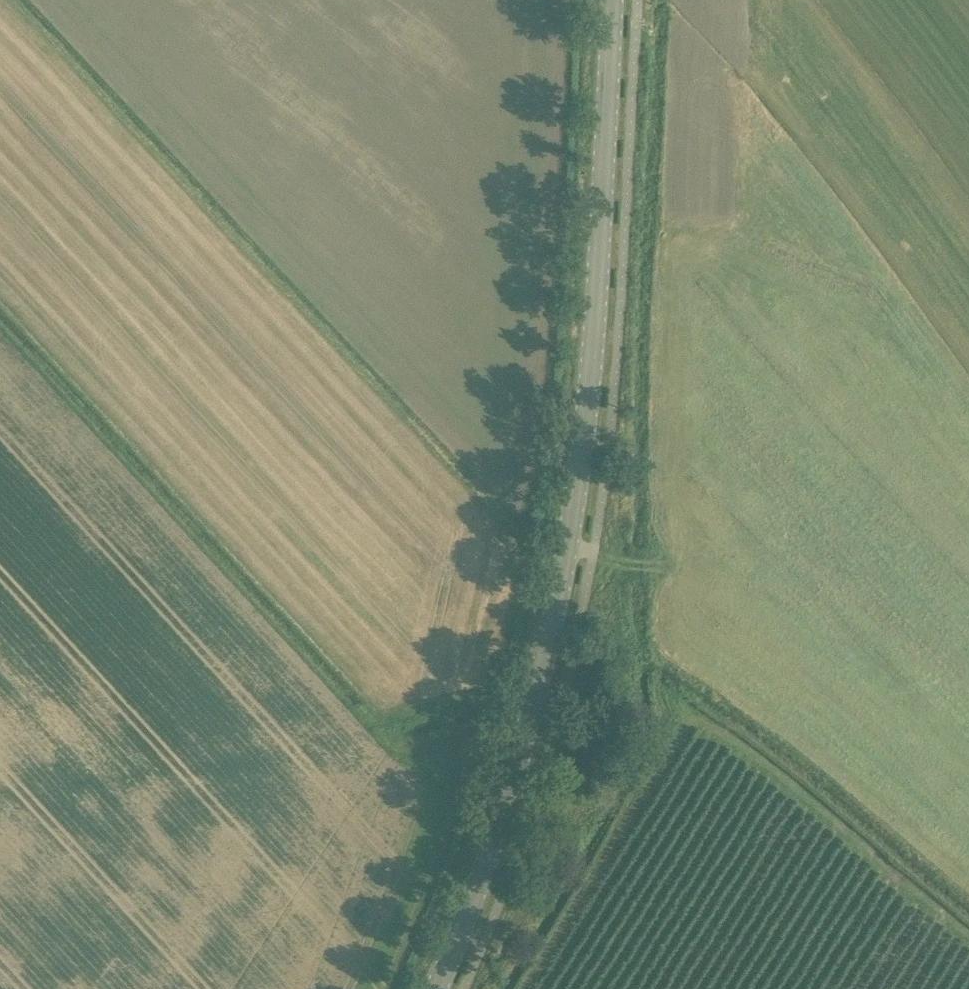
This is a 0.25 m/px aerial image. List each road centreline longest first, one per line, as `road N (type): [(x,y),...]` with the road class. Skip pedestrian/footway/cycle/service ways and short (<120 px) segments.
road 1 (tertiary): [(437,988),(517,765),(571,531),(596,313),(610,0)]

